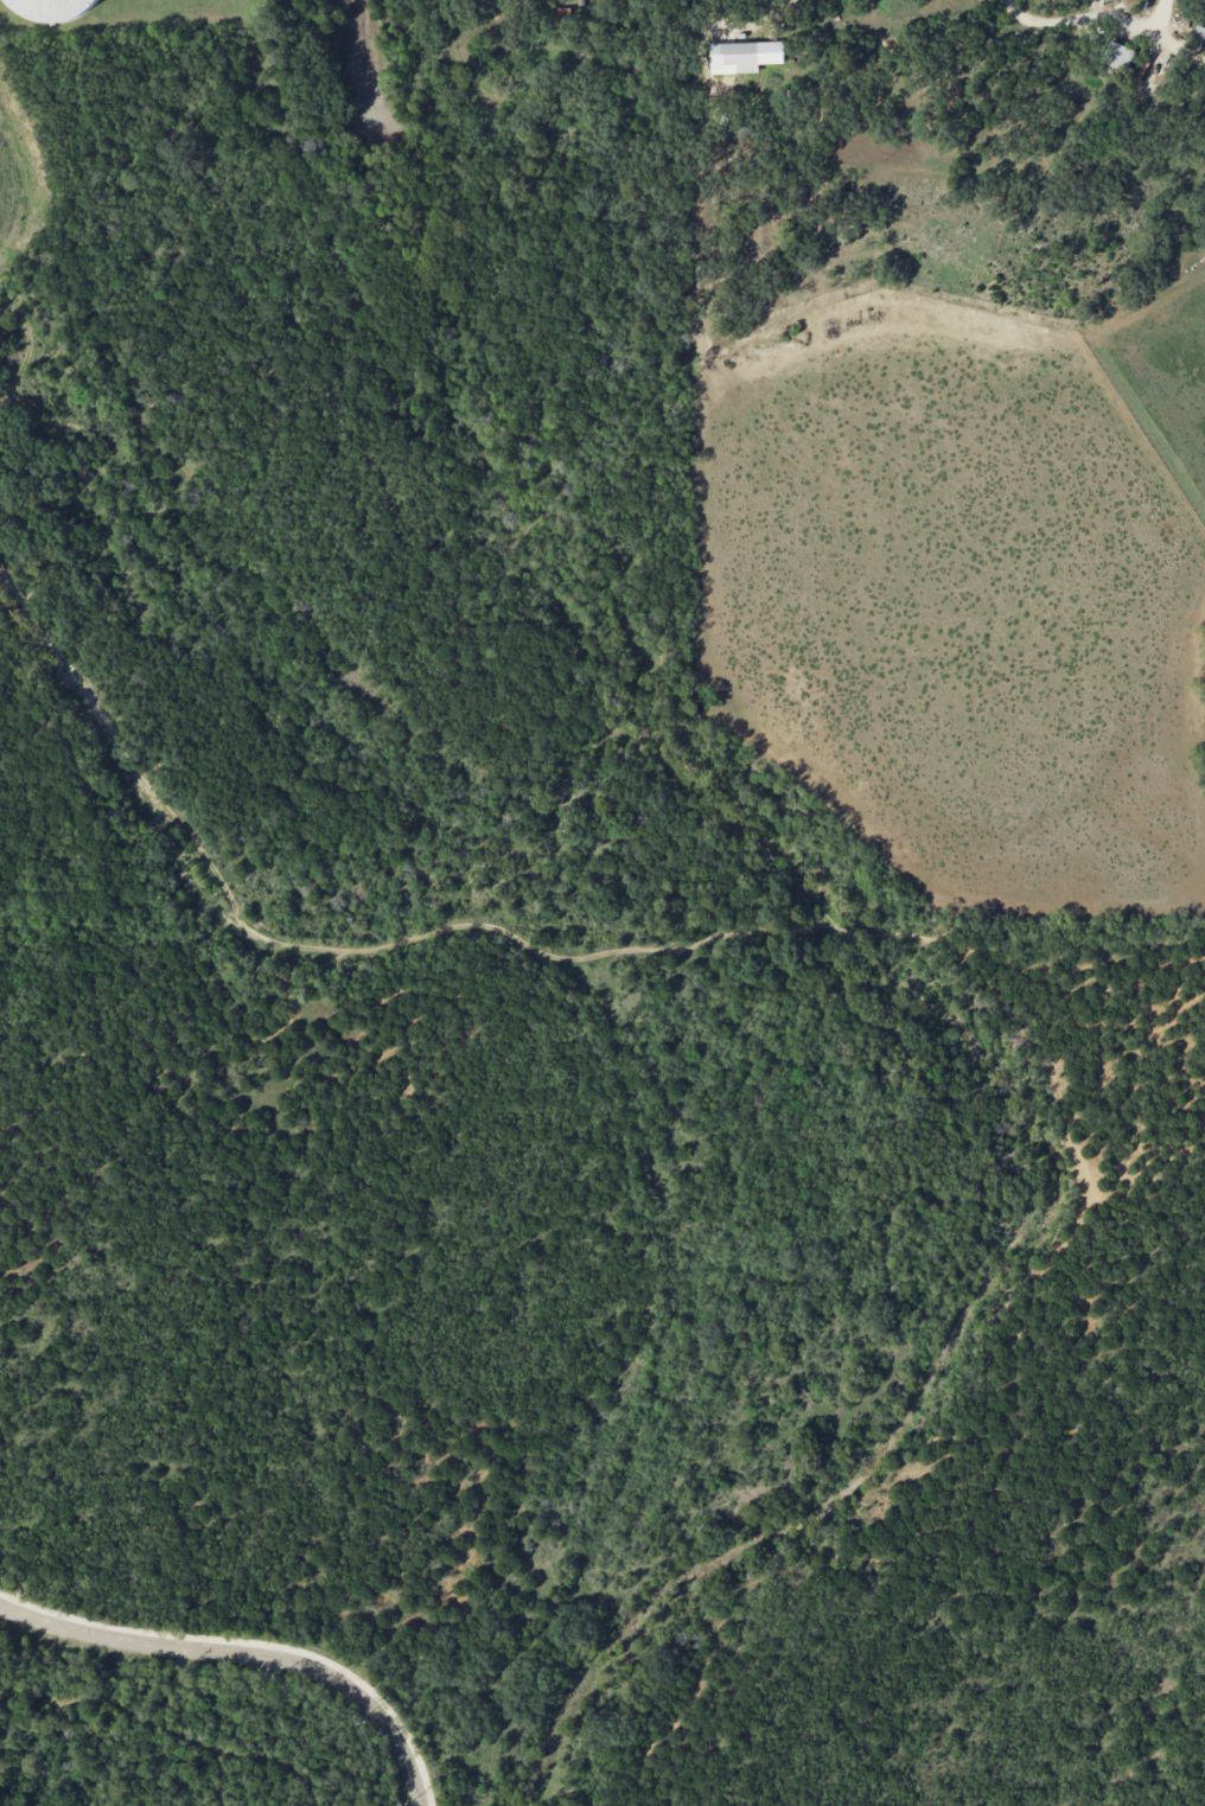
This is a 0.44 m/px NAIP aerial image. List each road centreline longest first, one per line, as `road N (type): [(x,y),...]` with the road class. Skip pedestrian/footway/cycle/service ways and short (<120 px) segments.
road 1 (residential): [(0,1606),(83,1634),(311,1668)]
road 2 (residential): [(311,1668),(357,1696),(388,1728),(421,1805)]

